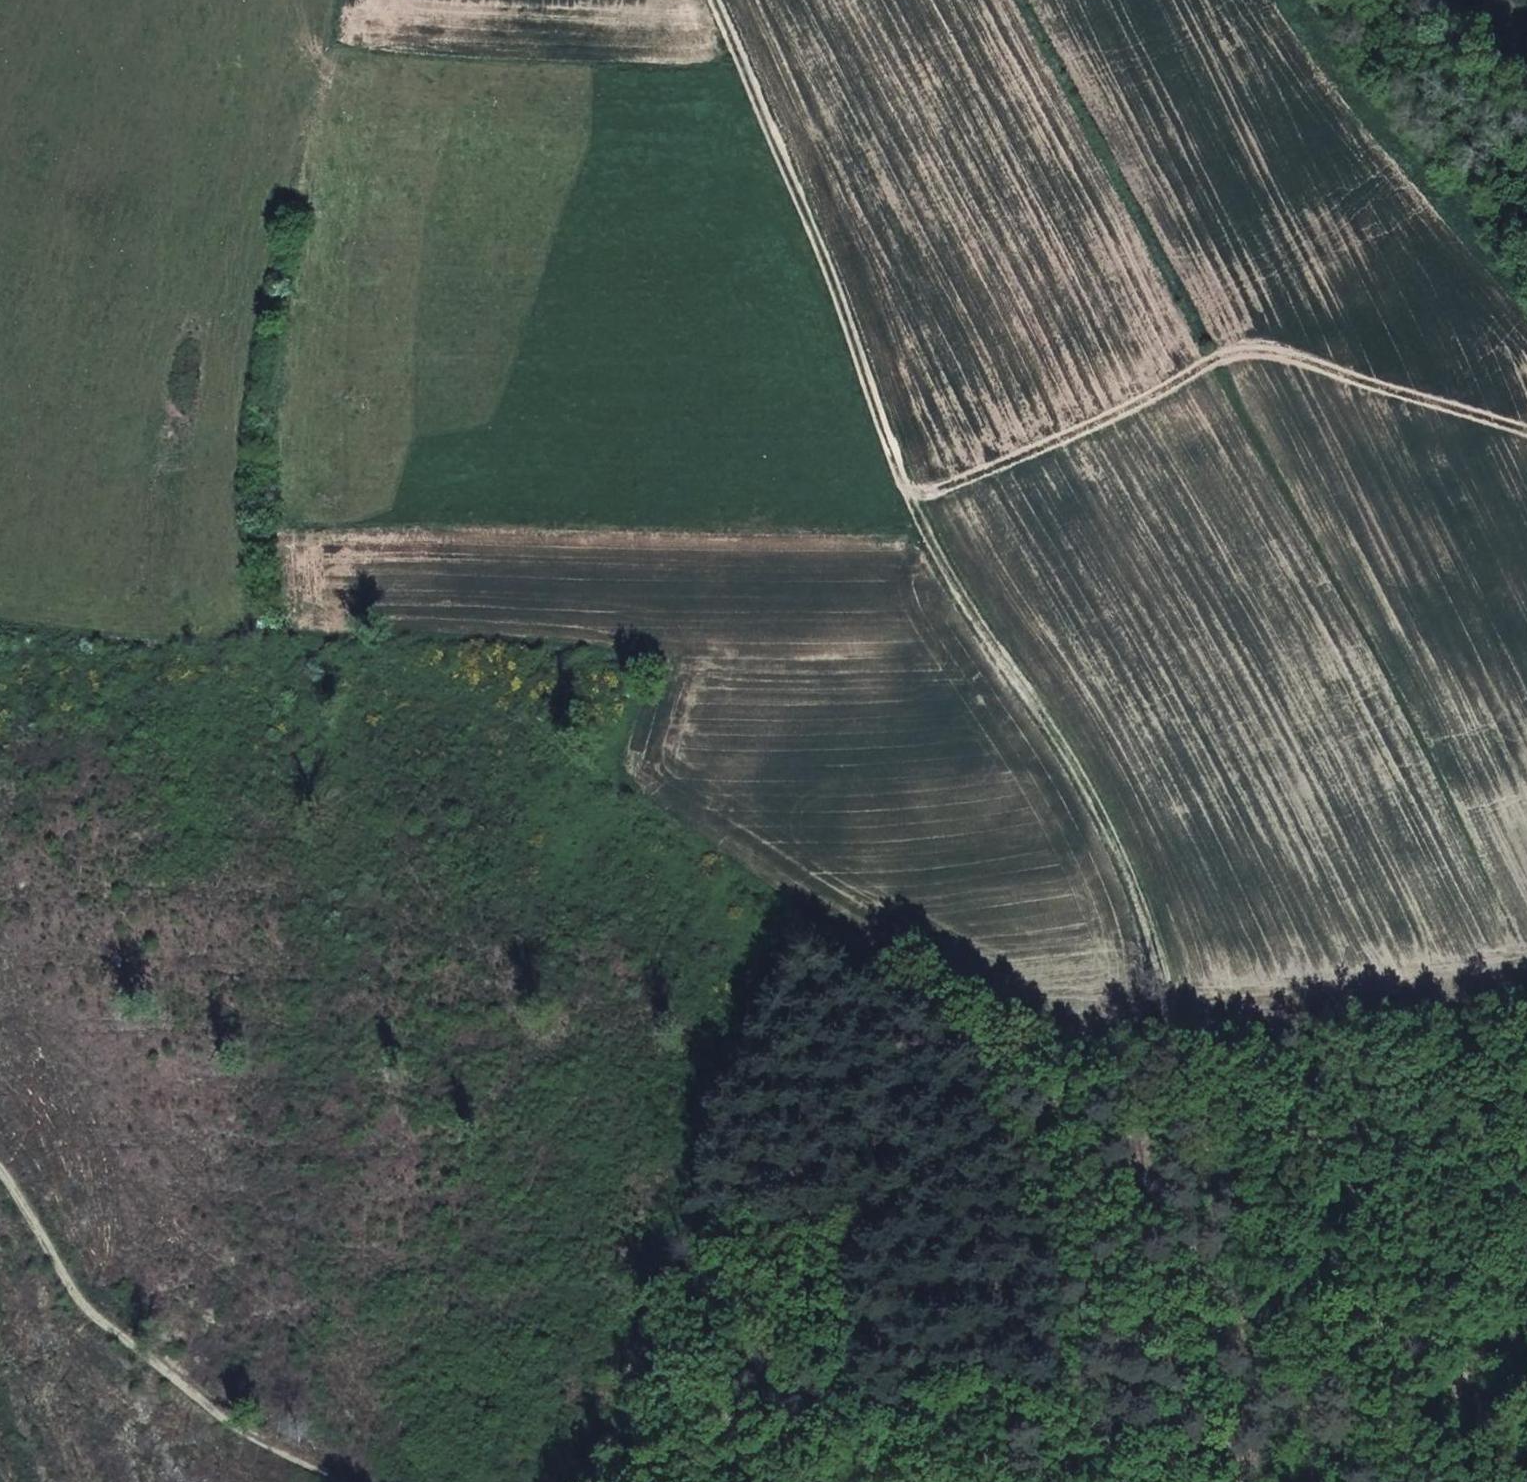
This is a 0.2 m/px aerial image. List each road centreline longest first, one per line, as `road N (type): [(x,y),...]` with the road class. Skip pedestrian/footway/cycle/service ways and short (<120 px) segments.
road 1 (track): [(705,0),(854,336),(896,482),(916,498),(1124,412),(1234,343),(1271,342),(1424,403),(1526,431)]
road 2 (track): [(0,1190),(53,1282),(198,1407),(344,1481)]

